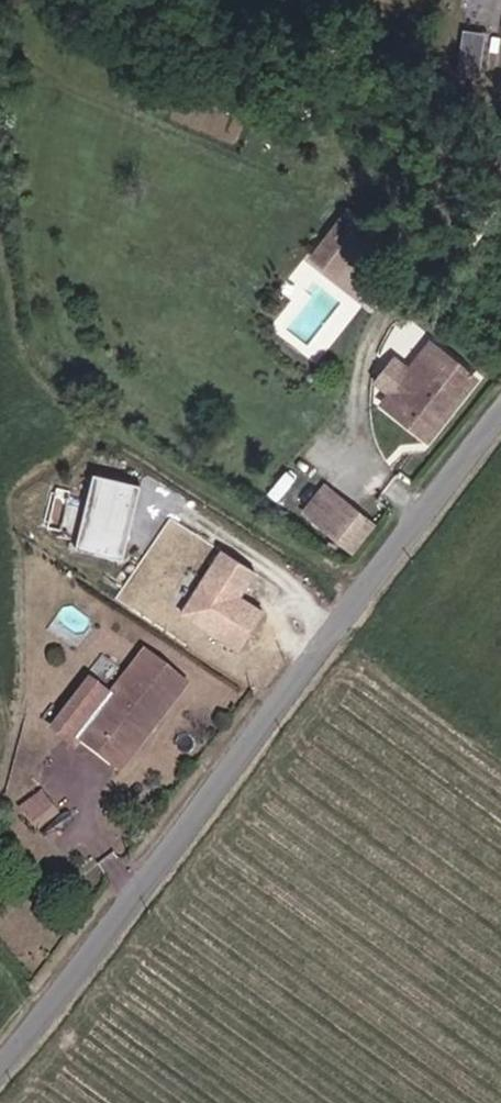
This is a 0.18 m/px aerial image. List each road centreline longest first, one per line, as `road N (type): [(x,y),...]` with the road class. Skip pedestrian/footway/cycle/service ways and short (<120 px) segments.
road 1 (unclassified): [(0,1047),(500,414)]

